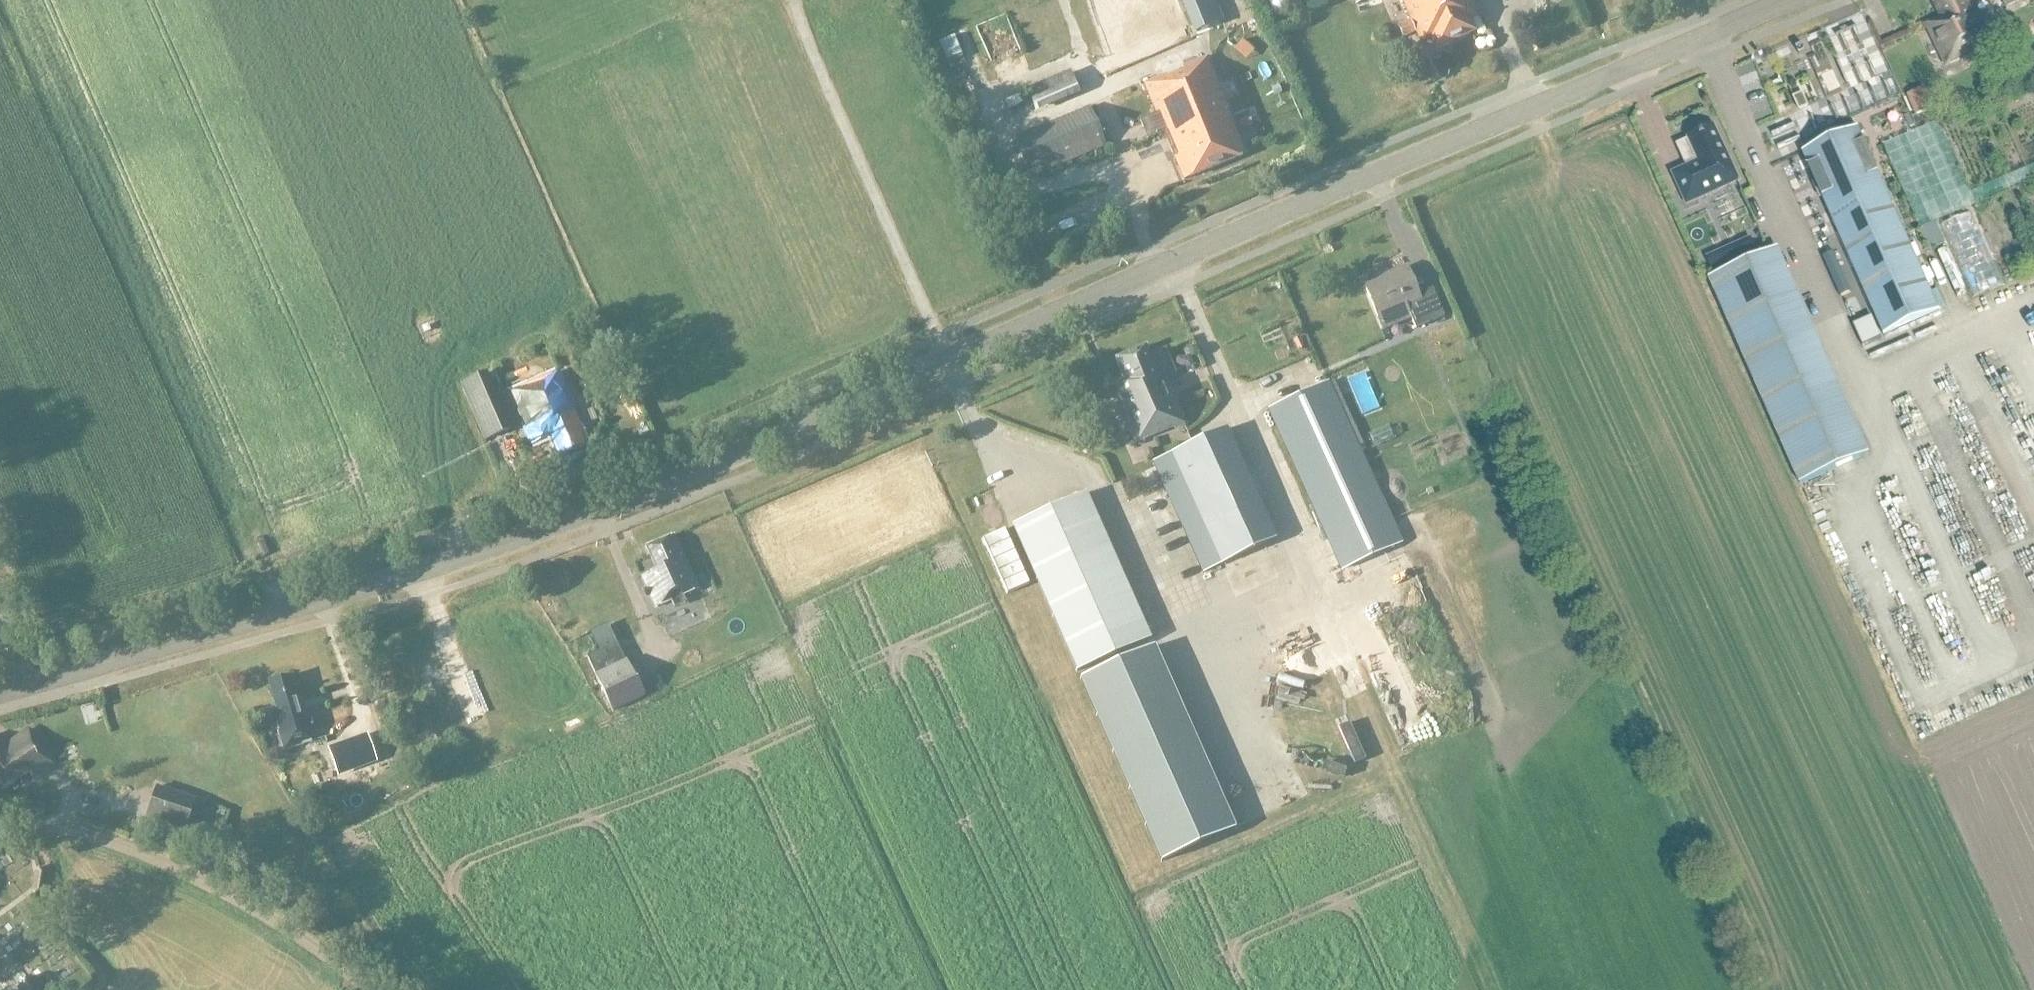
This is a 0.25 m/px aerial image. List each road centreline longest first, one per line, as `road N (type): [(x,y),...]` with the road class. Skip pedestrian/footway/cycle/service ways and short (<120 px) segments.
road 1 (tertiary): [(0,691),(468,555),(646,490),(1792,0)]
road 2 (unclassified): [(365,989),(281,924),(182,870),(0,806)]

